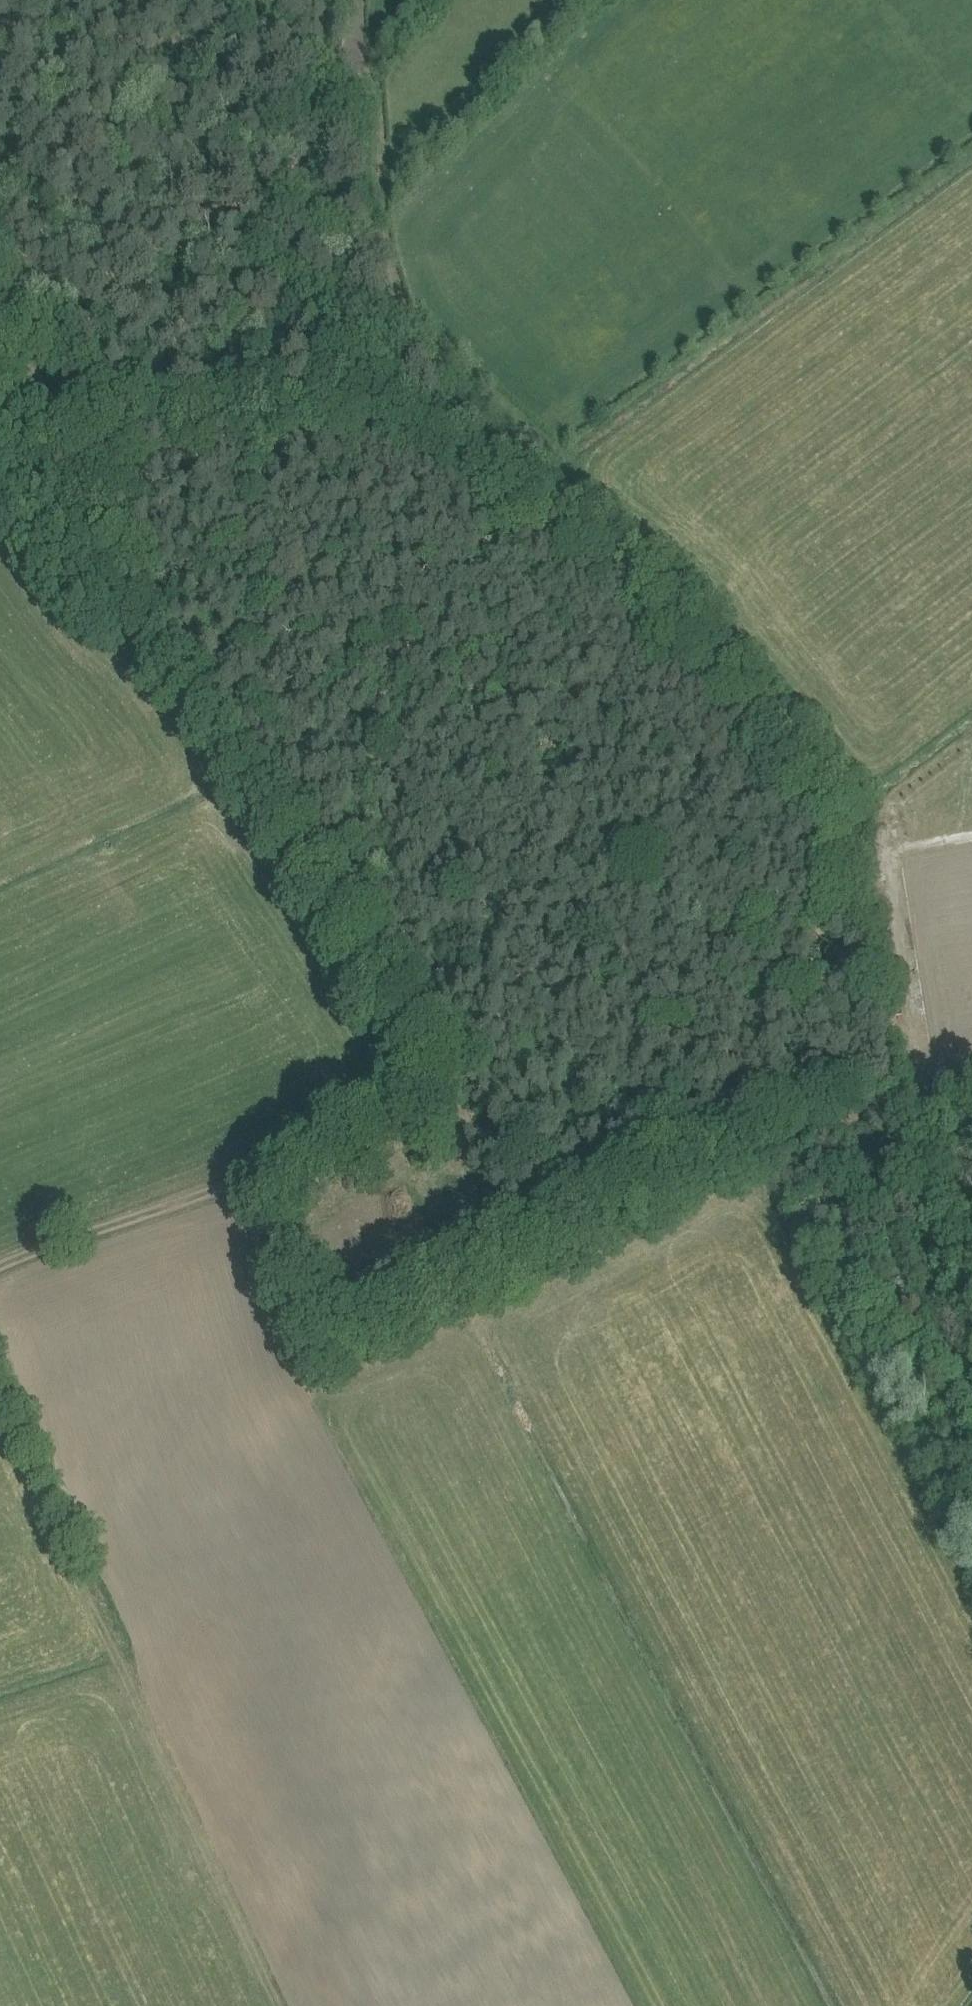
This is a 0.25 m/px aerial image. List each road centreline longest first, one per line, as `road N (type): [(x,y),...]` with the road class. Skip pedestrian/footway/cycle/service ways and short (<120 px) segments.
road 1 (track): [(971,1583),(753,1159),(509,1274),(334,1370),(297,1346),(249,1177),(397,1103),(400,1071),(116,618),(45,402),(0,335)]
road 2 (track): [(753,1159),(891,1092),(971,1080)]

